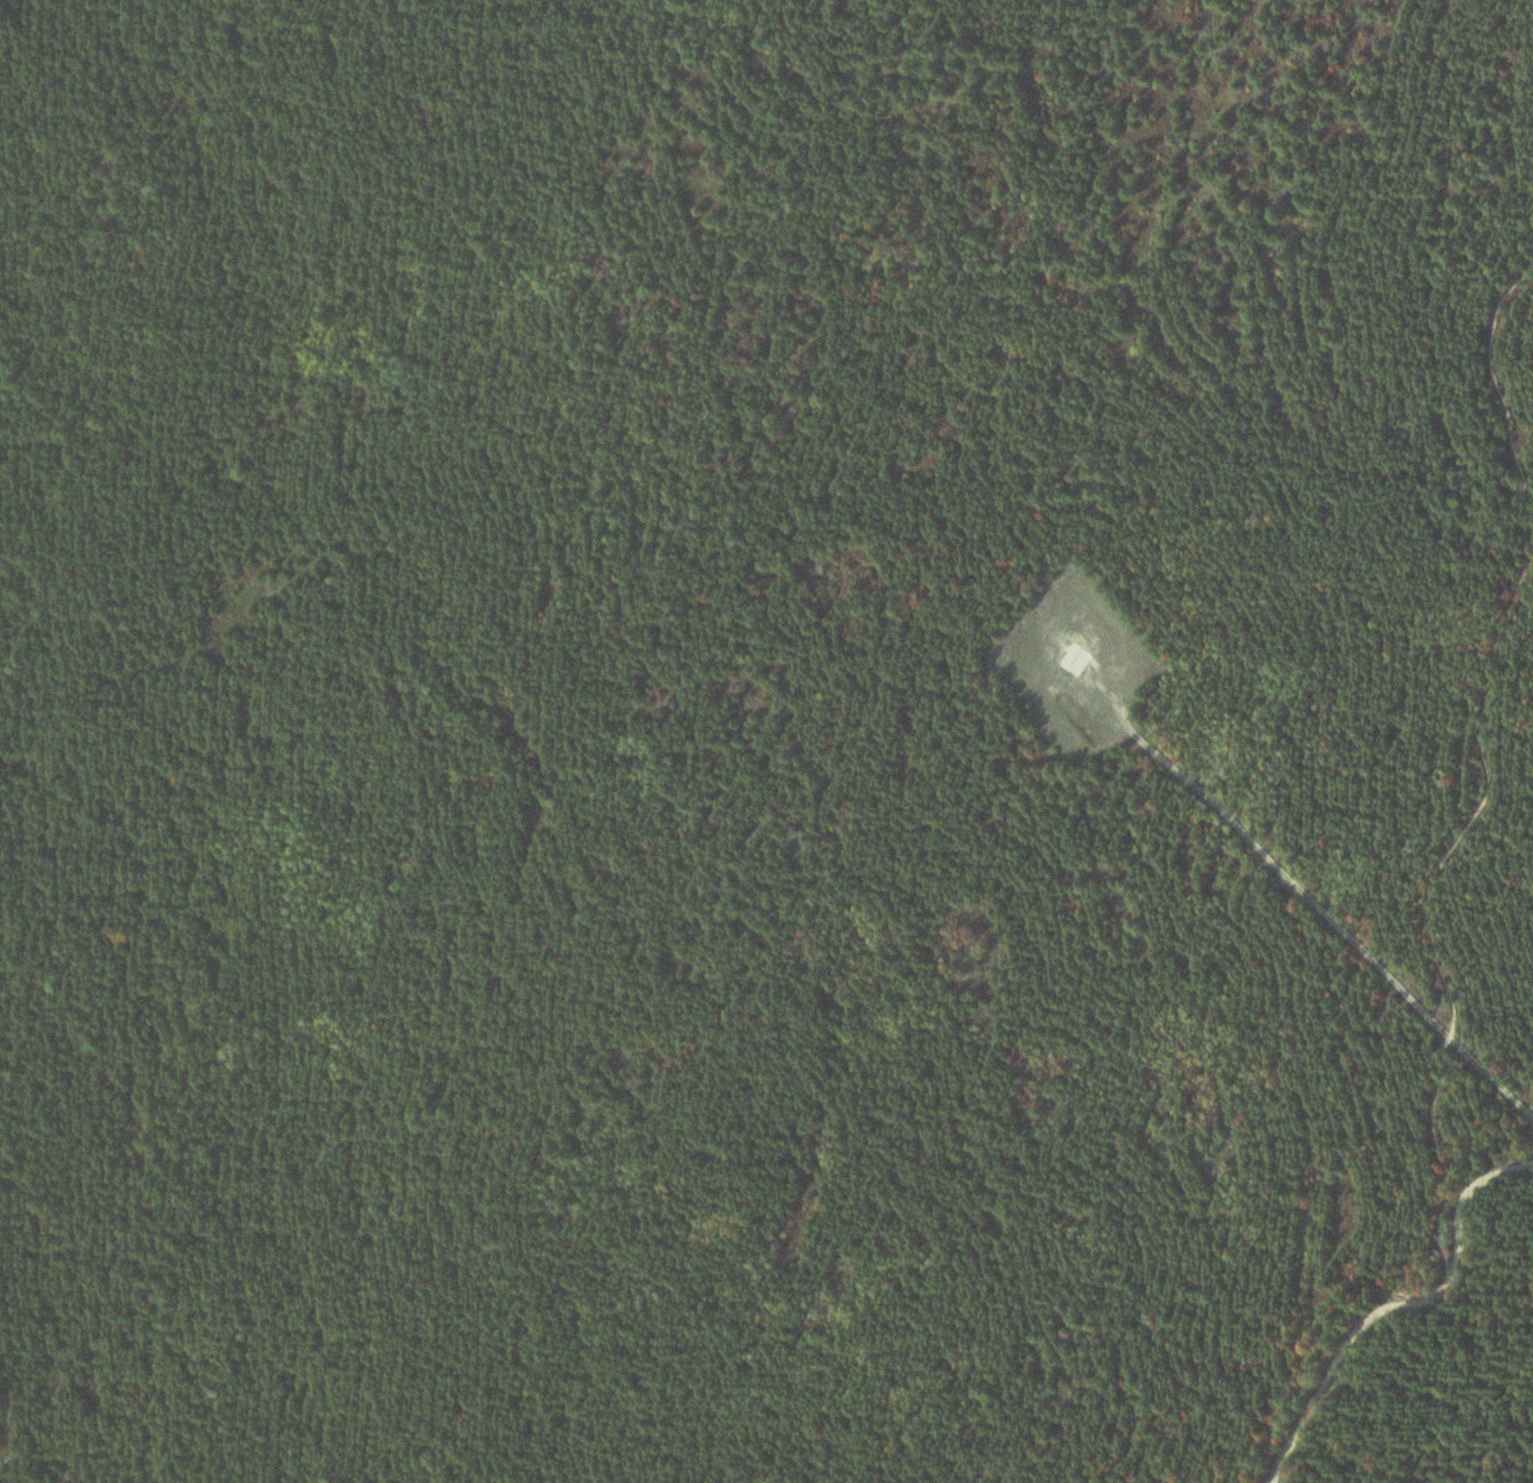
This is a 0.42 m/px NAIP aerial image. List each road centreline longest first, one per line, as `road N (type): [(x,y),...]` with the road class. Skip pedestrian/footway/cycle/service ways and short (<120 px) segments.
road 1 (residential): [(1532,1154),(1480,1177),(1460,1217),(1453,1282),(1422,1302),(1362,1321),(1271,1482)]

